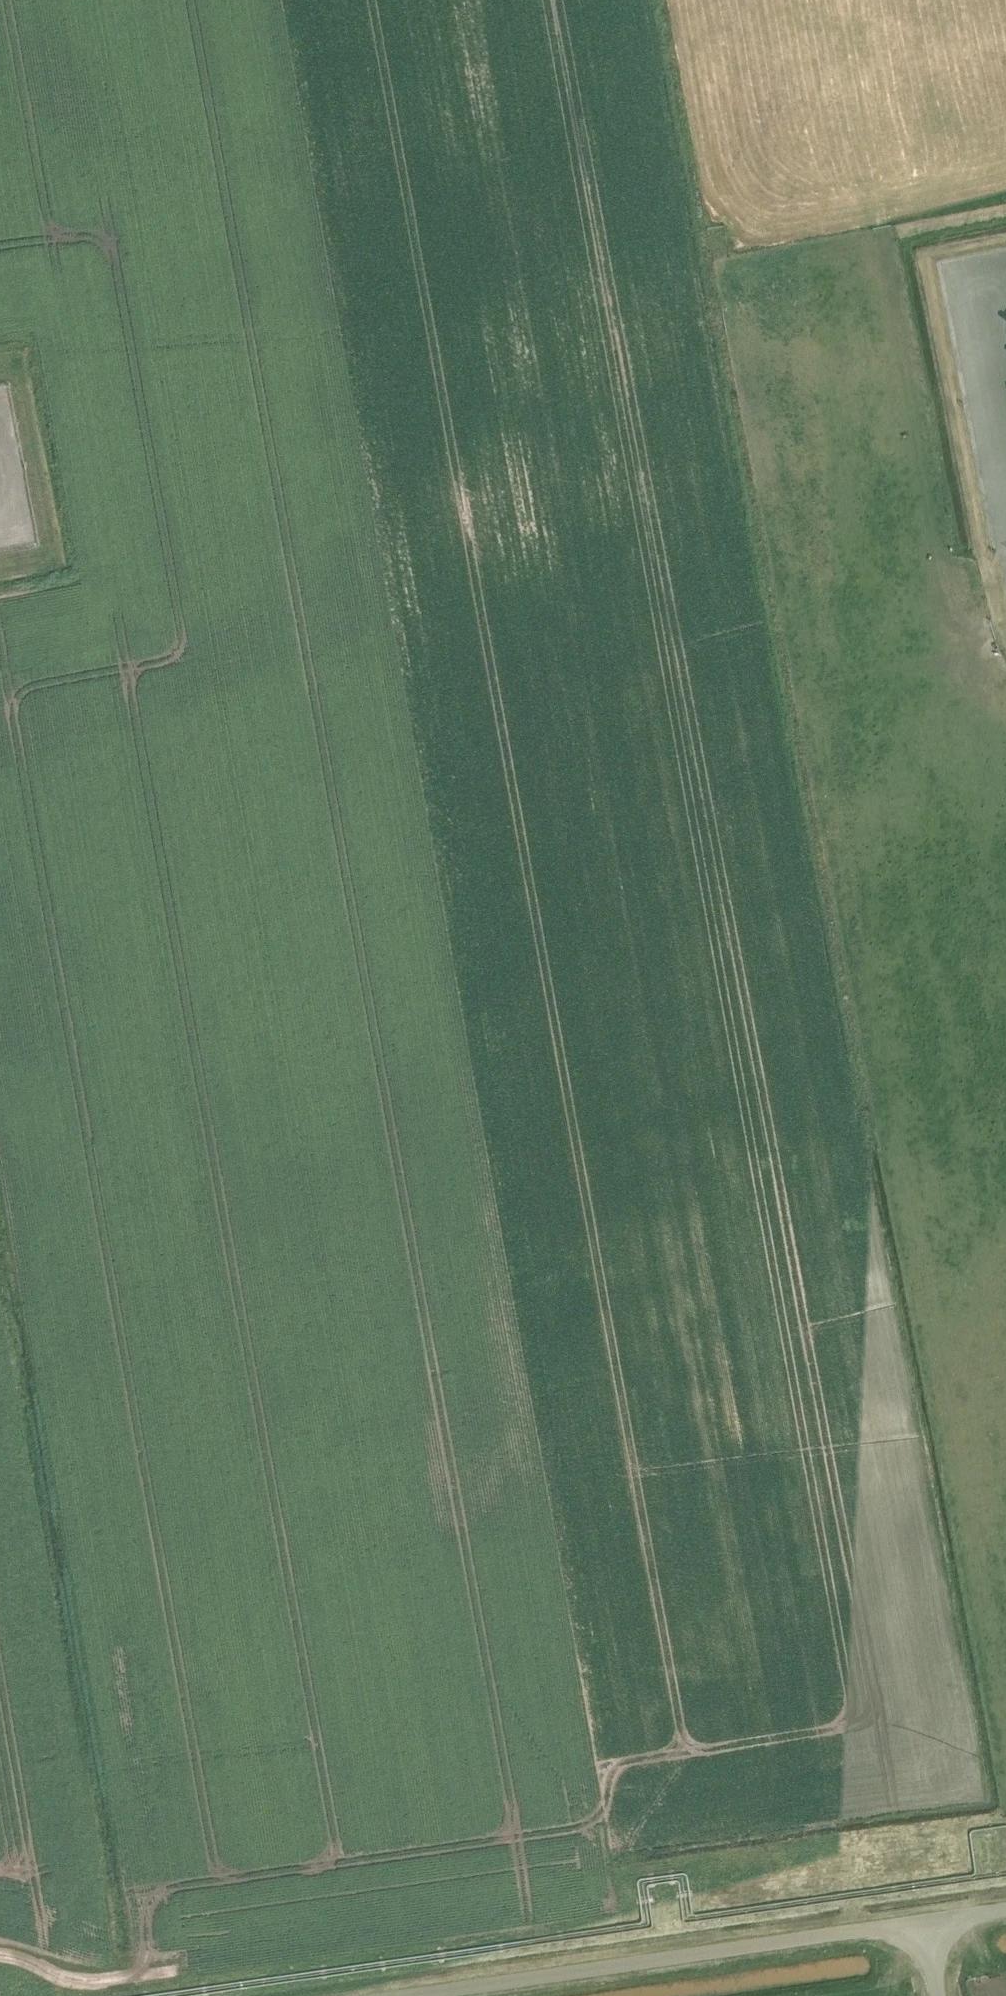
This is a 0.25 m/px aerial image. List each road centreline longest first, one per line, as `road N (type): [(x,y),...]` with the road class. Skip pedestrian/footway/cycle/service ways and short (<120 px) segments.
road 1 (unclassified): [(405,1995),(924,1920),(938,1995)]
road 2 (track): [(0,1955),(88,1981),(176,1971)]

